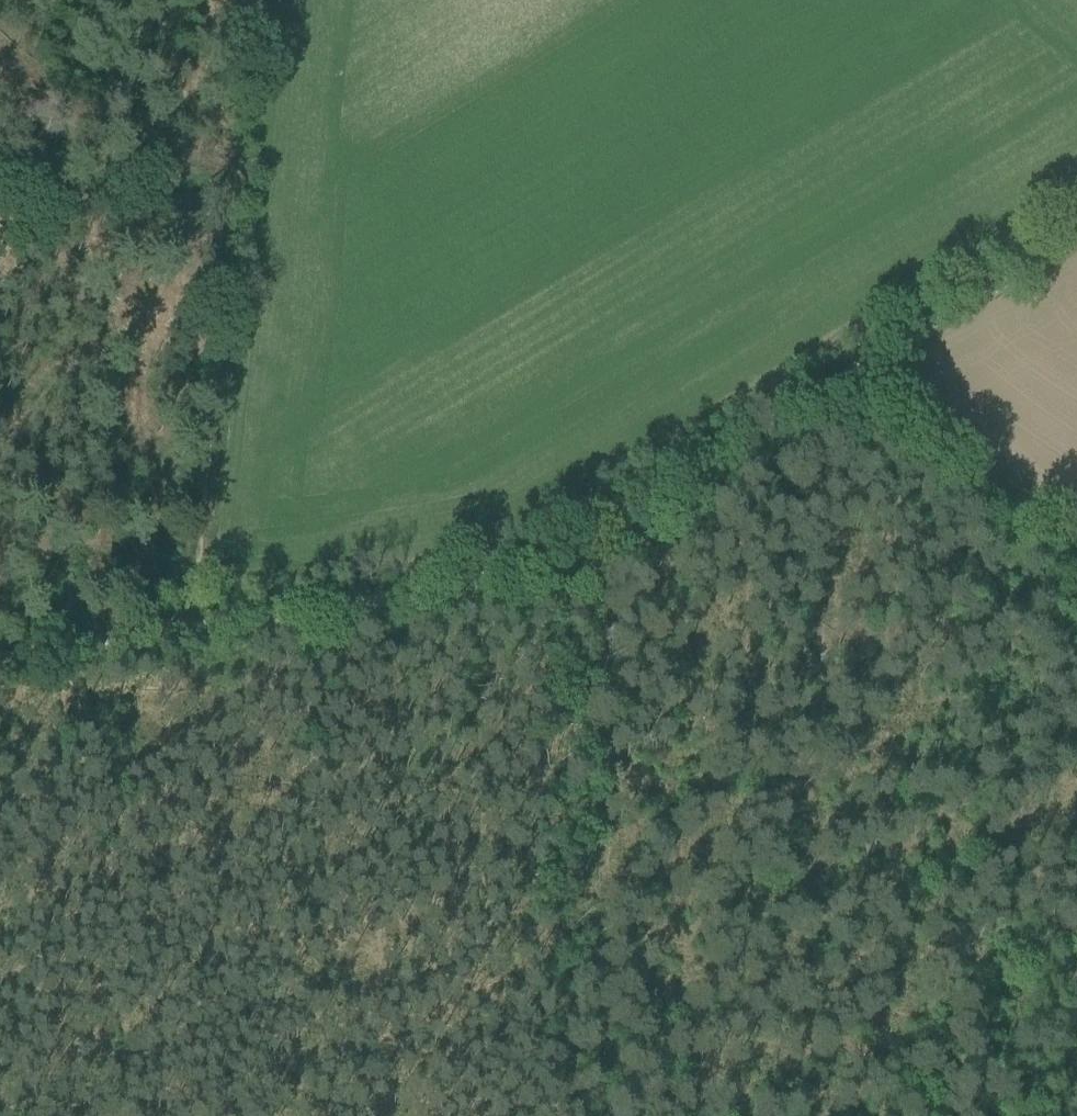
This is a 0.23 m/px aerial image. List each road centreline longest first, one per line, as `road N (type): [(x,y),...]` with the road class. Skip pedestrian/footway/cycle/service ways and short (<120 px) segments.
road 1 (track): [(193,619),(490,575),(579,535),(855,370)]
road 2 (track): [(193,619),(226,203),(0,198)]
road 3 (track): [(1076,525),(855,370)]
road 4 (track): [(855,370),(1076,235)]
road 5 (track): [(0,653),(193,619)]

